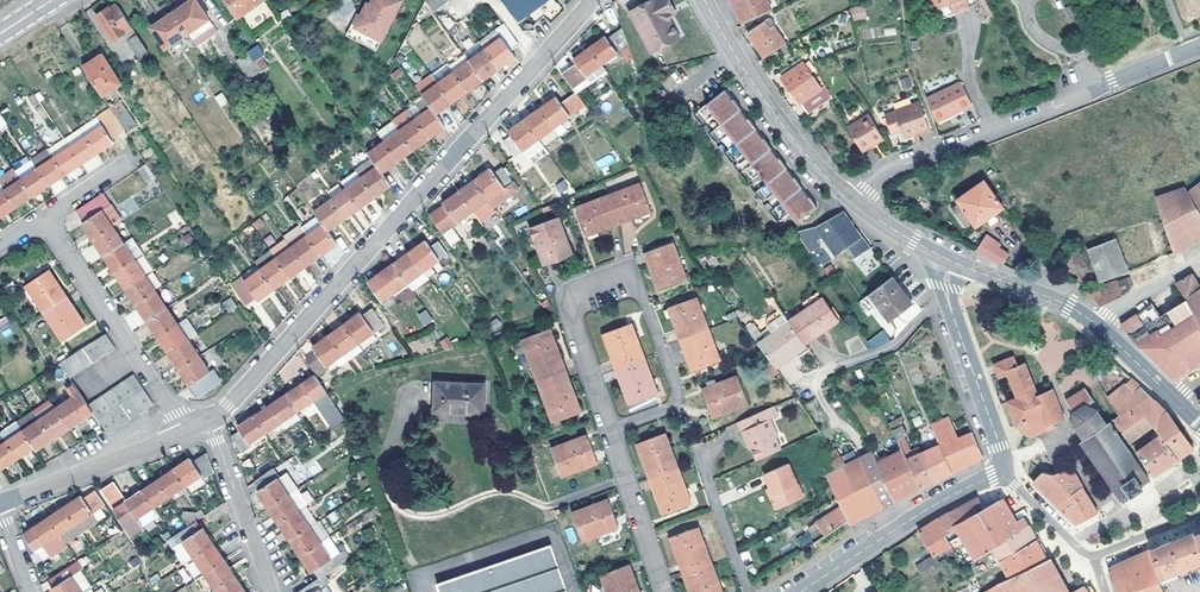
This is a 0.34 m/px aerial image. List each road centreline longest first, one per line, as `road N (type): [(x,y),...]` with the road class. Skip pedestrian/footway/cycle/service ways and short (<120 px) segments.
road 1 (residential): [(208,422),(593,0)]
road 2 (residential): [(855,203),(899,167),(1199,46)]
road 3 (residential): [(605,417),(573,308),(583,294),(627,280),(640,288),(677,399),(613,425)]
road 4 (residential): [(42,219),(186,433)]
road 5 (tertiary): [(855,203),(767,105),(704,0)]
road 6 (residential): [(997,469),(798,591)]
road 7 (residential): [(951,262),(947,295),(1002,453),(997,469)]
road 8 (residential): [(0,503),(186,433)]
road 9 (residential): [(272,591),(208,422)]
road 10 (residential): [(664,591),(613,425)]
road 11 (tertiary): [(1098,326),(1063,303),(951,262)]
road 12 (residential): [(997,469),(1094,556)]
road 13 (residential): [(1098,326),(1199,259)]

